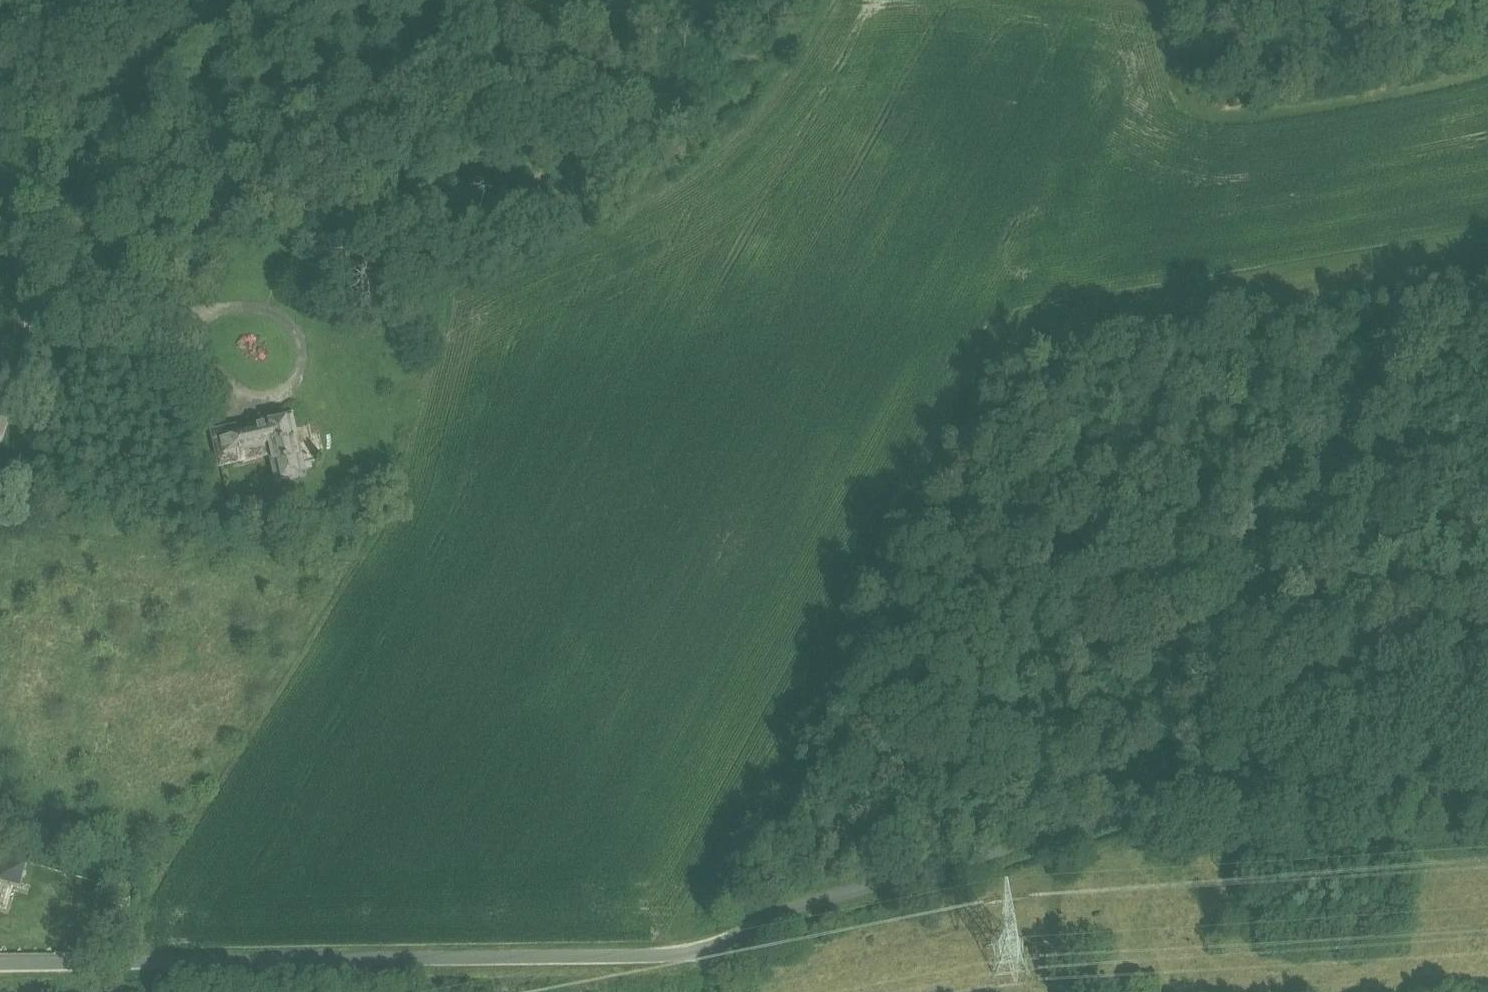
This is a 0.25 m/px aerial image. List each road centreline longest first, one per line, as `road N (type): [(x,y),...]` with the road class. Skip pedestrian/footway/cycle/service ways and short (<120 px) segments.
road 1 (unclassified): [(1487,797),(1329,795),(1102,818),(642,947),(0,961)]
road 2 (unclassified): [(23,293),(0,431)]

